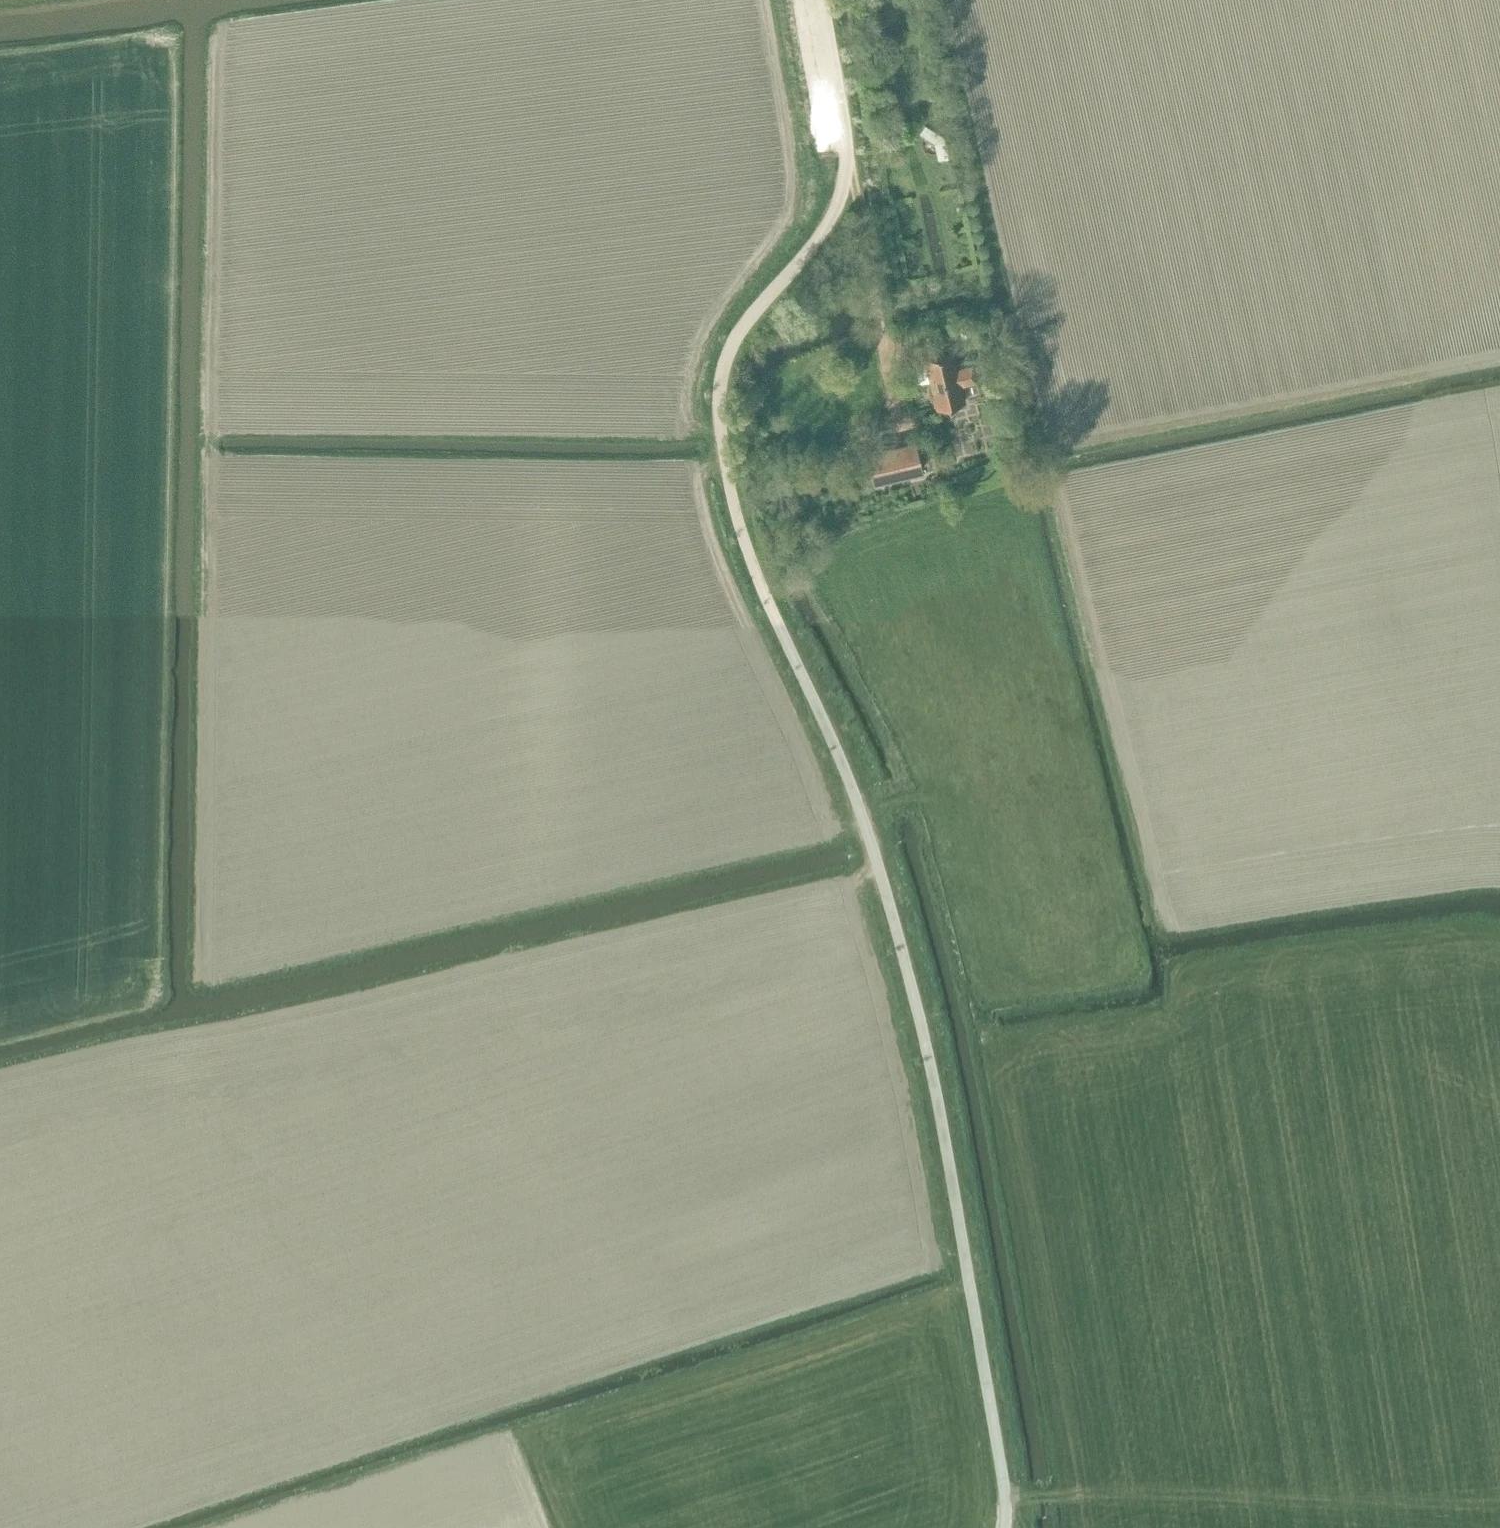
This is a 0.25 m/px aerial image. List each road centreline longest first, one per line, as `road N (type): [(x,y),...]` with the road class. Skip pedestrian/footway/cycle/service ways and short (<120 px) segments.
road 1 (unclassified): [(1005,1527),(935,1085),(902,952),(848,780),(744,542),(722,441),(719,387),(733,341),(822,231),(845,176),(822,0)]

